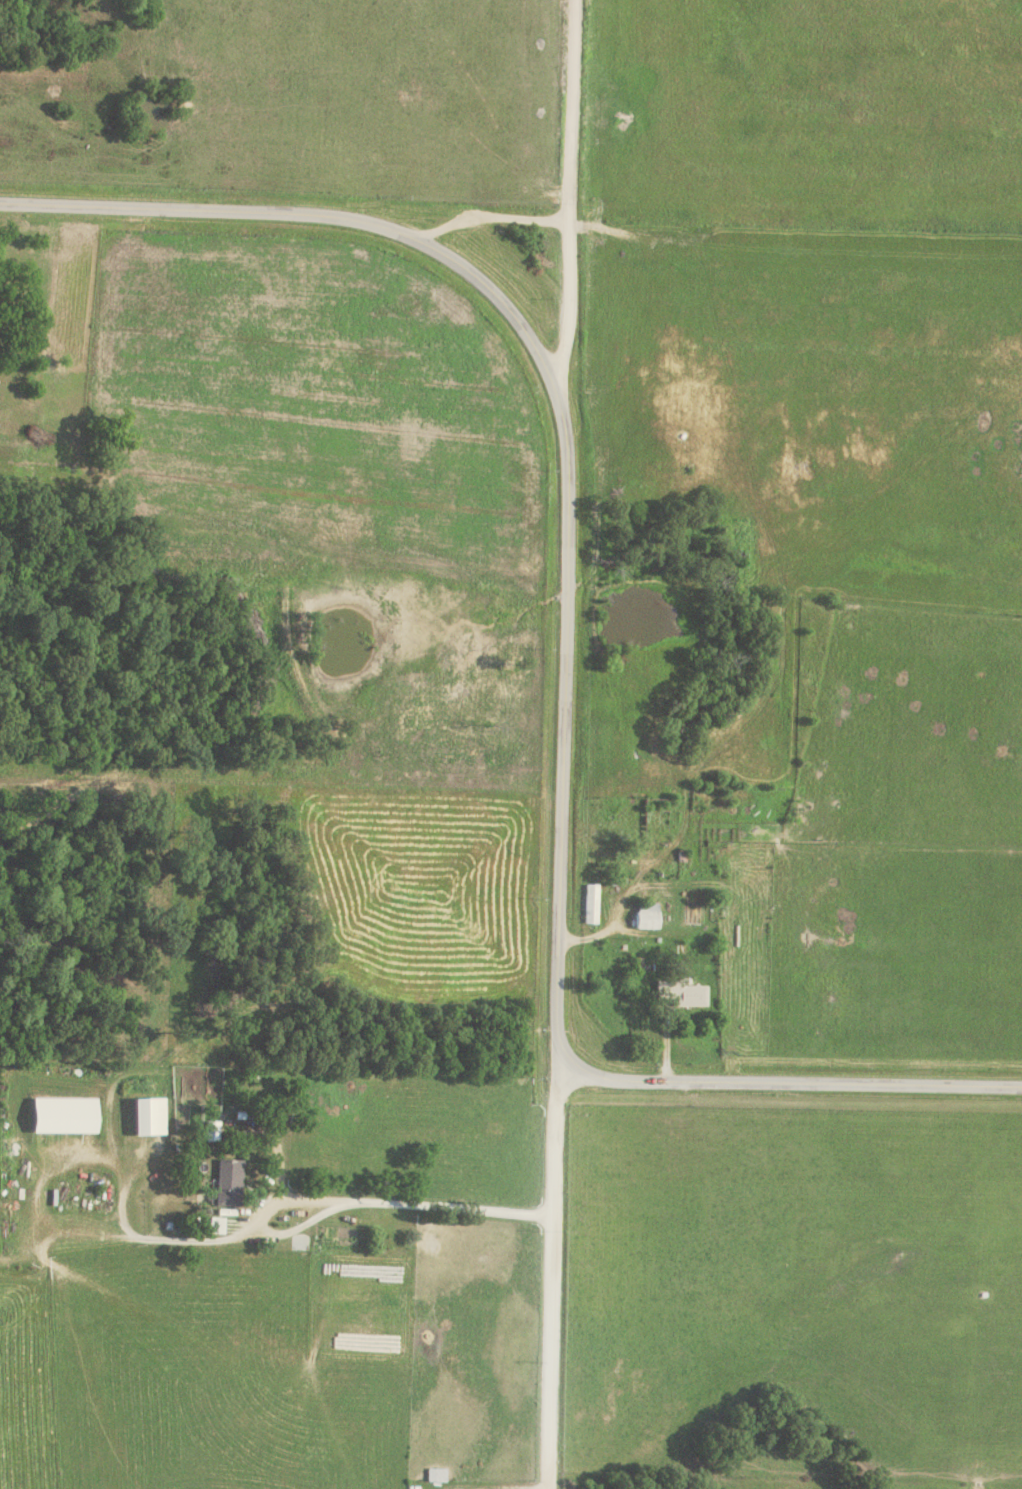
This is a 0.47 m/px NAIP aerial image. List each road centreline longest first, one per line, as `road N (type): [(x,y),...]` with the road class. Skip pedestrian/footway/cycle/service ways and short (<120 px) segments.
road 1 (tertiary): [(556,1078),(569,477),(556,382),(490,289),(408,231),(331,212),(0,200)]
road 2 (residential): [(420,238),(468,220),(571,218),(701,260),(1021,269)]
road 3 (tertiary): [(1021,1084),(556,1078)]
road 4 (residential): [(545,1488),(556,1078)]
road 5 (residential): [(556,382),(572,301),(574,0)]

